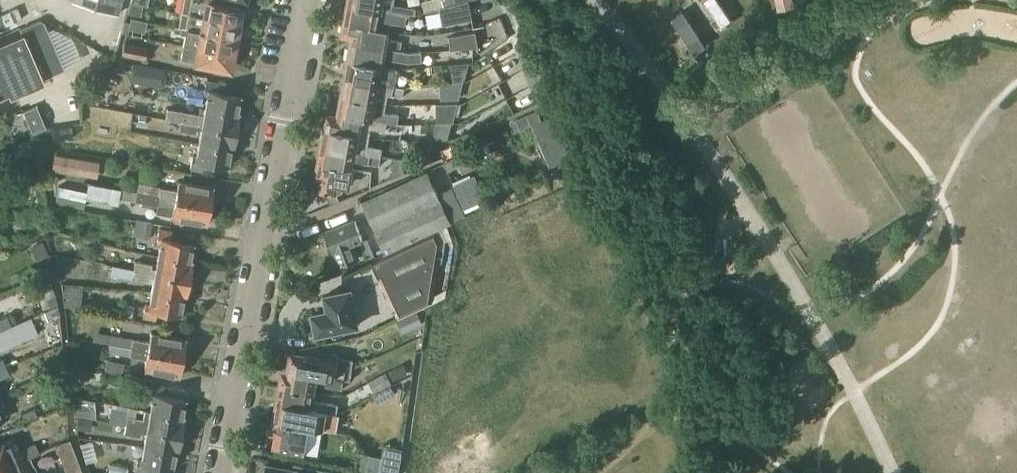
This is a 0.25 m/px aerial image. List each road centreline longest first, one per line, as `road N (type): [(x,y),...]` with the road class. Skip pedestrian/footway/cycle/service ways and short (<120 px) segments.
road 1 (residential): [(218,472),(305,0)]

